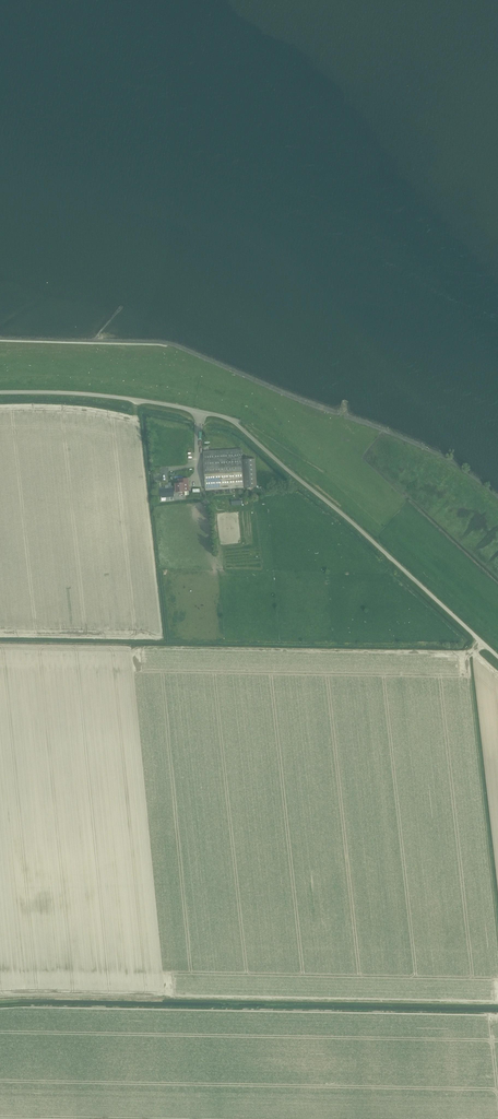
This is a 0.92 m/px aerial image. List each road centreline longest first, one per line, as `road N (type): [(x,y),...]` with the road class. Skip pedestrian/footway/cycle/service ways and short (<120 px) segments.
road 1 (unclassified): [(497,659),(224,417),(118,397),(0,393)]
road 2 (track): [(497,1003),(0,997)]
road 3 (track): [(245,424),(322,473),(497,632)]

